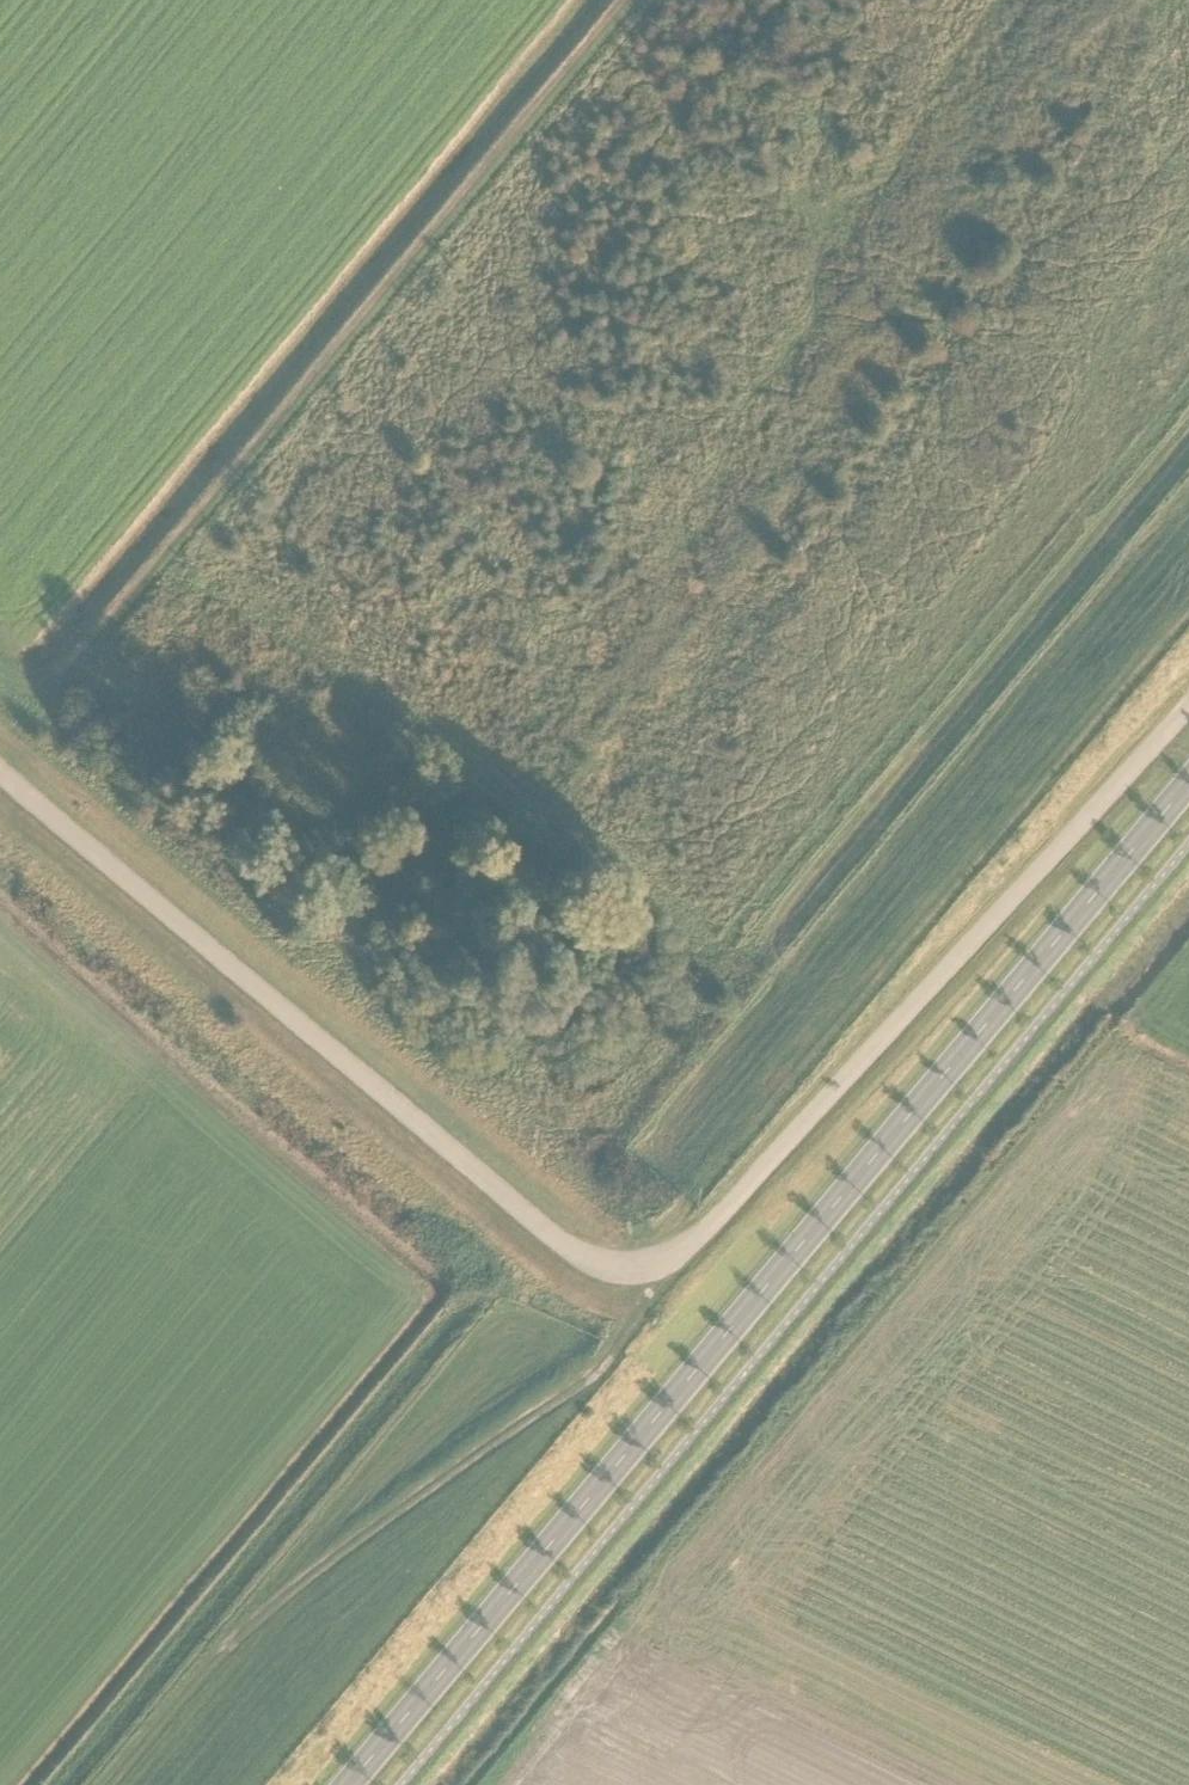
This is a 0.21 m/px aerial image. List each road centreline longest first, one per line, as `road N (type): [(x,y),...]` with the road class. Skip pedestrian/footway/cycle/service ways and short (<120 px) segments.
road 1 (unclassified): [(1188,710),(708,1228),(675,1257),(632,1266),(568,1245),(0,769)]
road 2 (primary): [(348,1784),(1188,782)]
road 3 (track): [(616,0),(55,680),(33,684),(0,674)]
road 4 (track): [(675,1257),(618,1349),(560,1399),(323,1562),(221,1656),(112,1784)]

